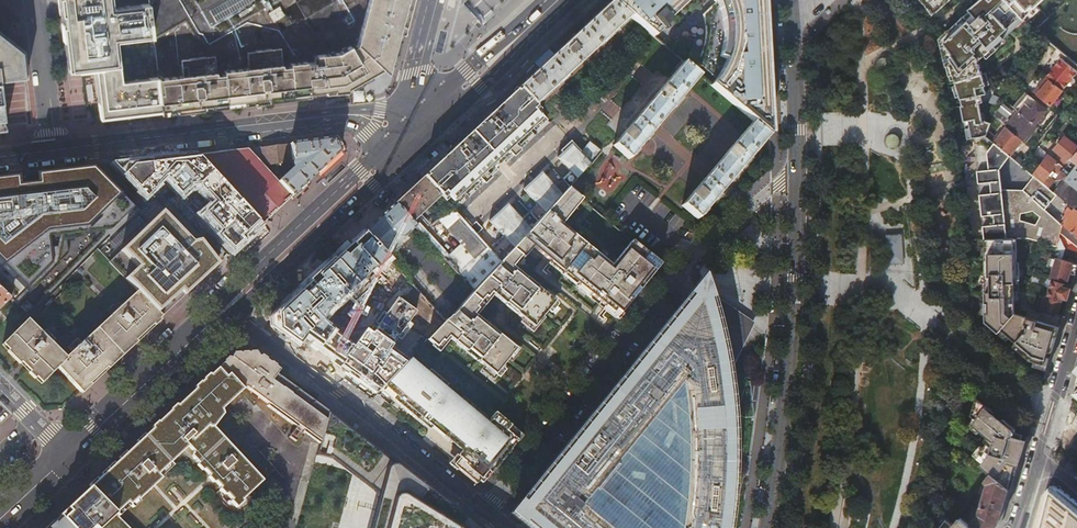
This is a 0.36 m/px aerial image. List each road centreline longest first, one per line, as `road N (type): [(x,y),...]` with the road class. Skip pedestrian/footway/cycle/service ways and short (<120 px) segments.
road 1 (residential): [(796,170),(690,257),(485,514)]
road 2 (residential): [(765,527),(790,336),(796,170)]
road 3 (tertiary): [(56,154),(302,122),(354,120),(406,139)]
road 4 (residential): [(221,310),(485,514)]
road 5 (secondary): [(0,516),(221,310)]
road 6 (secondary): [(221,310),(406,139)]
road 7 (residential): [(1076,325),(1018,527)]
road 8 (secondary): [(406,139),(558,0)]
road 9 (residential): [(41,0),(56,154)]
road 10 (residential): [(796,170),(790,26)]
road 11 (residential): [(427,0),(409,74),(406,139)]

